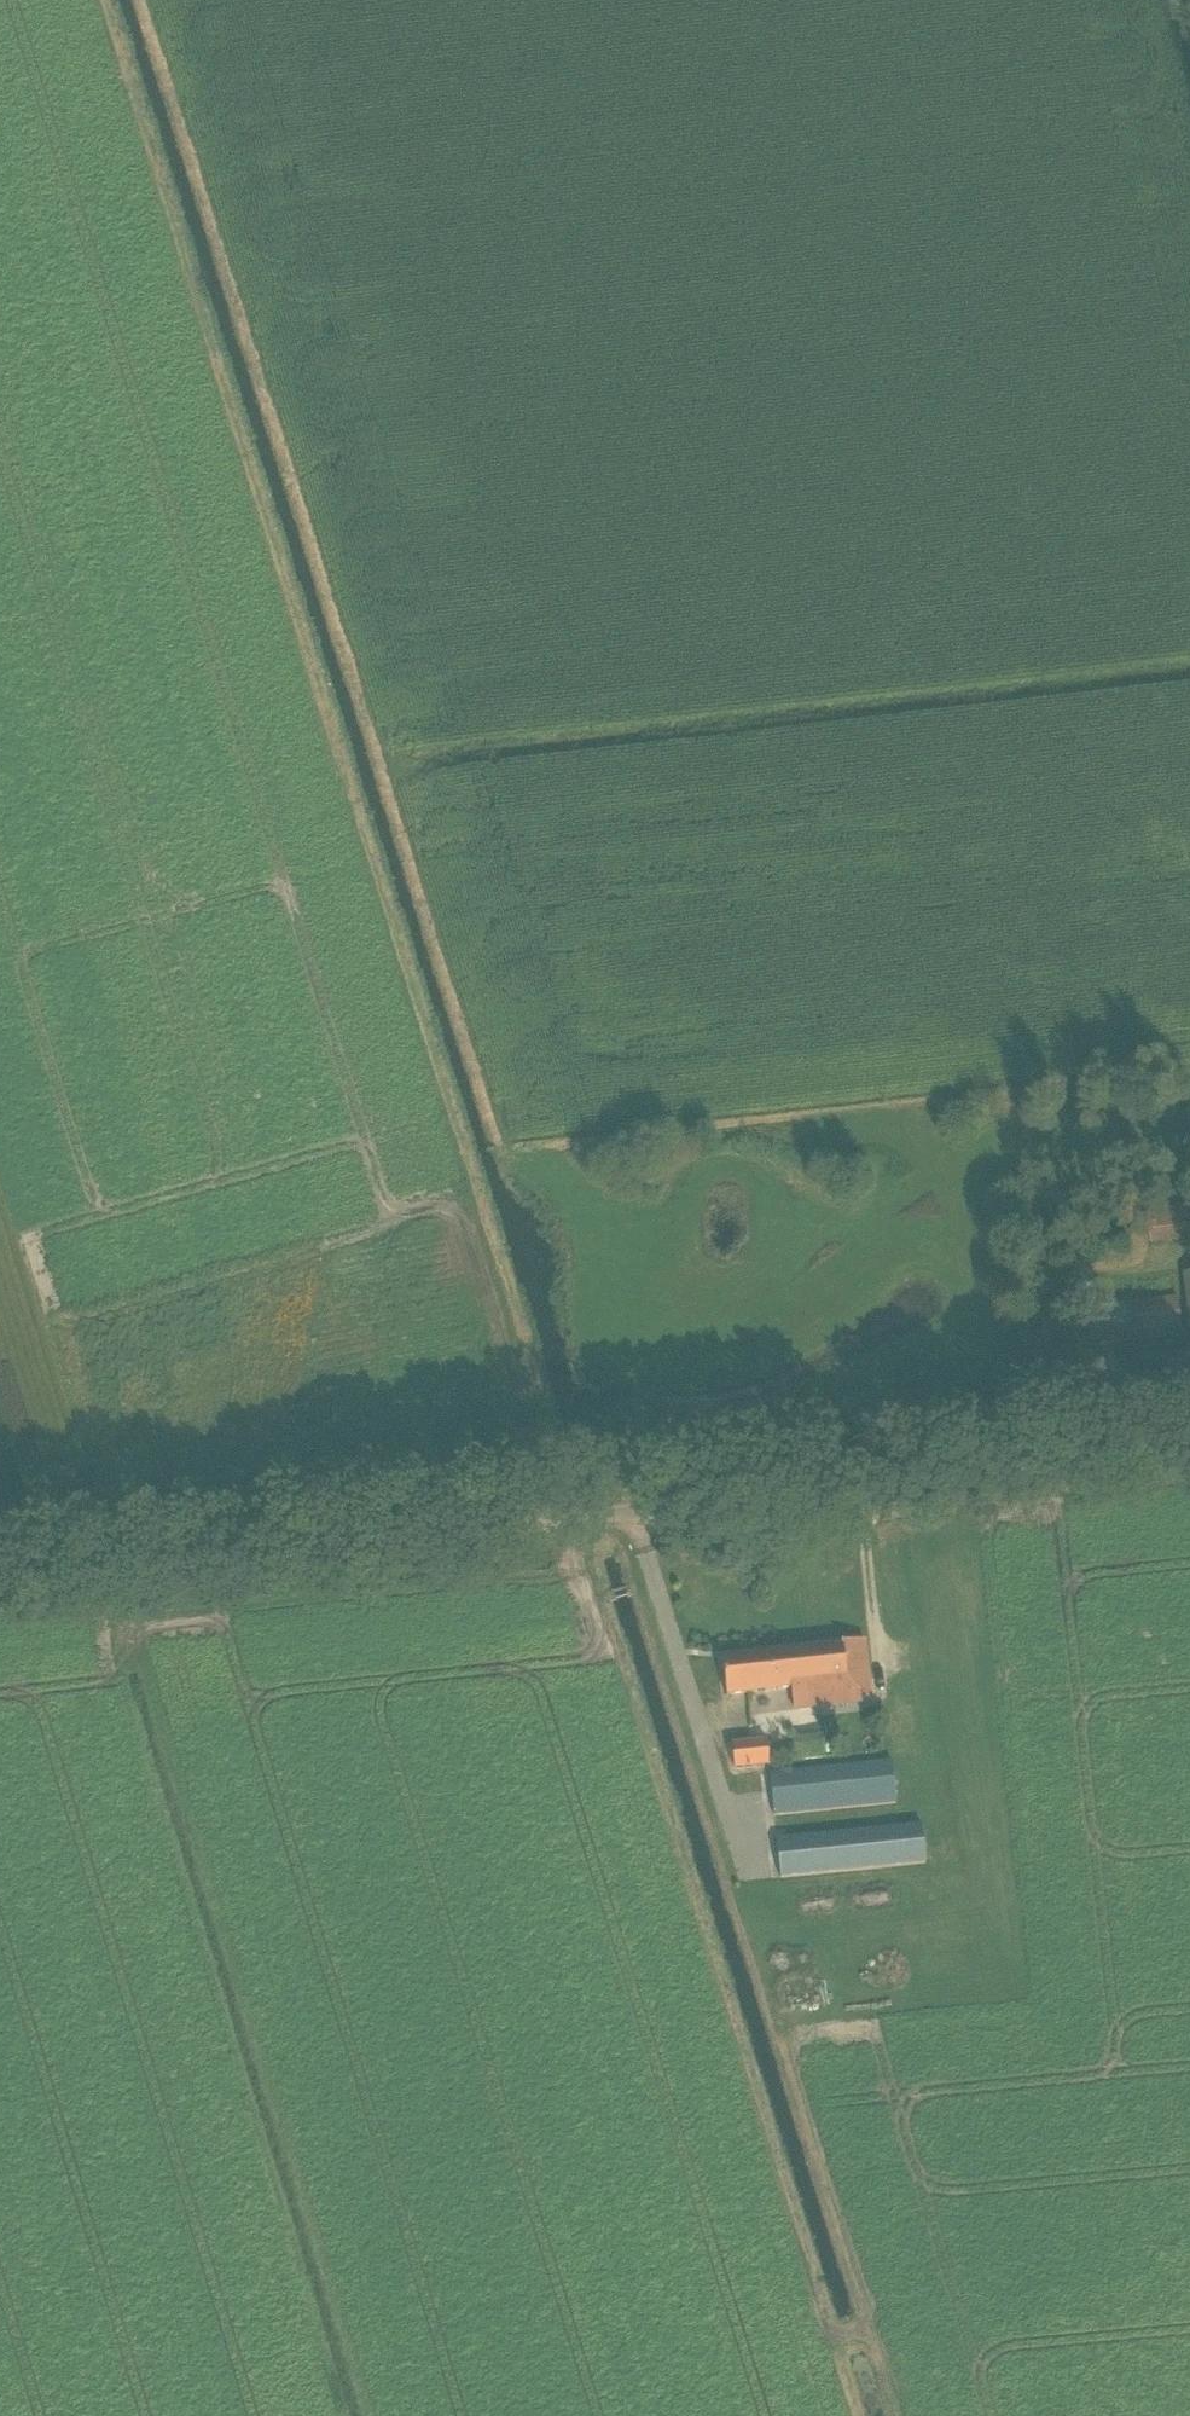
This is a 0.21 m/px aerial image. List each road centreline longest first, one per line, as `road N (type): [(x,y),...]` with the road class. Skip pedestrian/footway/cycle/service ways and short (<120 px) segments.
road 1 (track): [(0,1598),(354,1559),(583,1517)]
road 2 (unclassified): [(612,1513),(1189,1450)]

